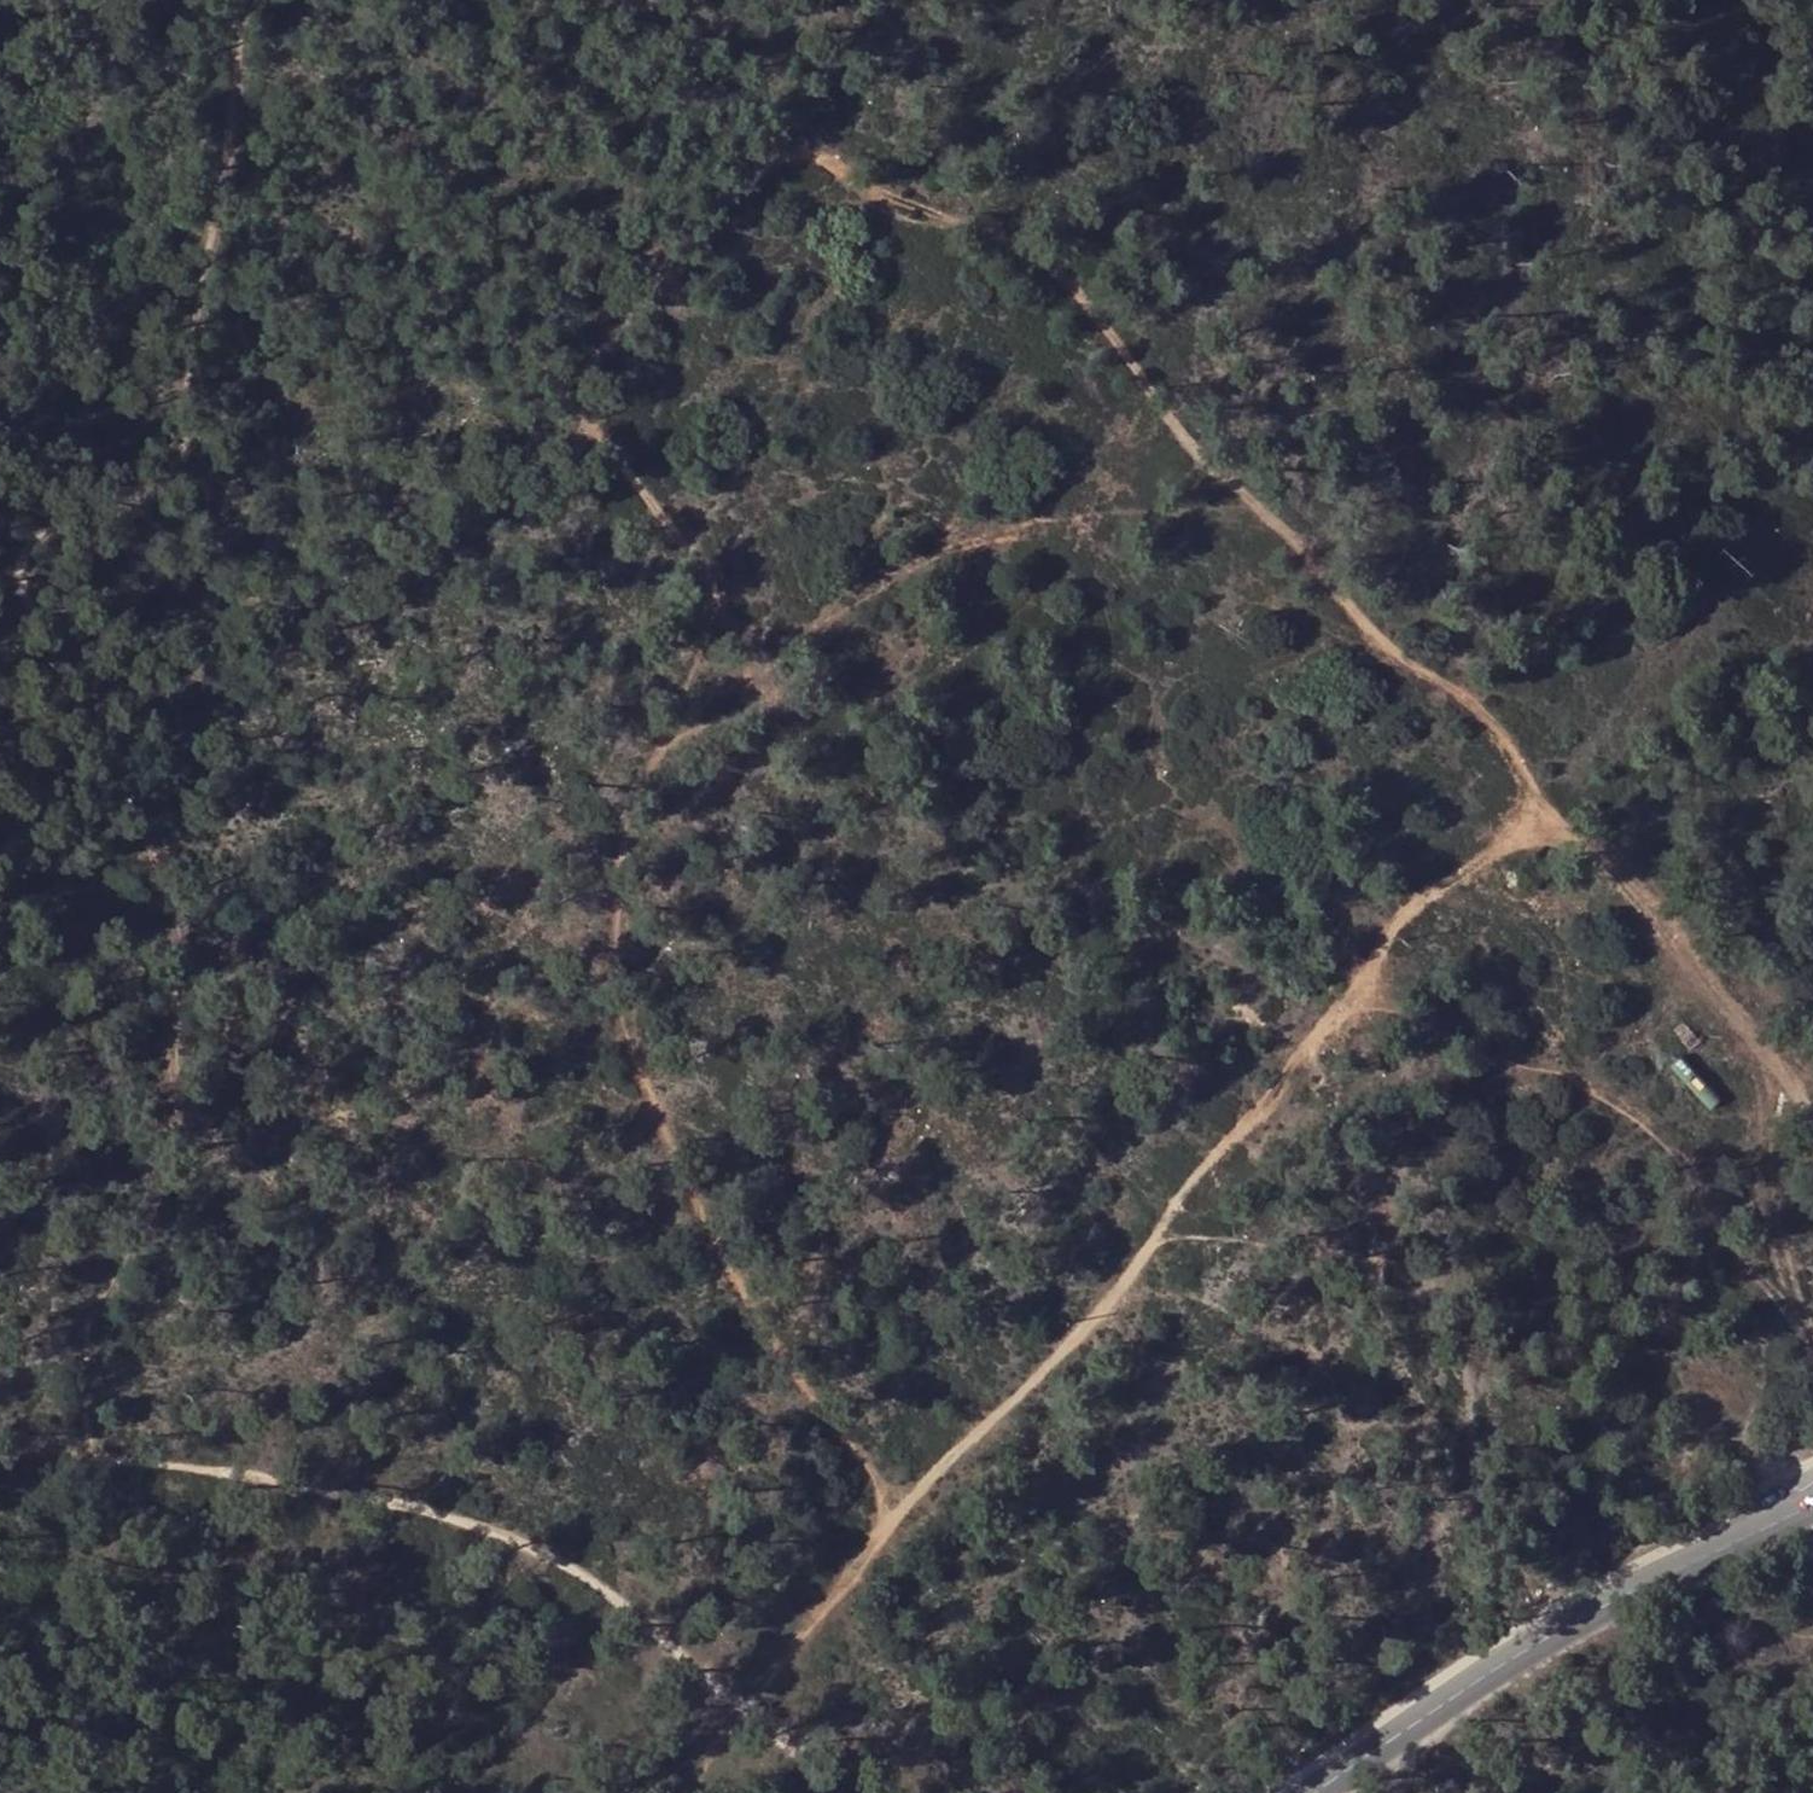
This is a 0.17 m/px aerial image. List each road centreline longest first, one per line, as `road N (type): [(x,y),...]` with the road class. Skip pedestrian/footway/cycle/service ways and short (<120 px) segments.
road 1 (track): [(1812,1117),(1590,842),(1538,797),(1496,719),(1367,626),(1152,419),(1093,309),(1003,231),(945,215),(893,214),(857,185),(802,161),(737,213),(681,329),(648,439),(678,546),(728,617),(758,710)]
road 2 (track): [(1538,797),(1399,909),(1273,1086),(1154,1220),(1131,1284),(974,1427),(781,1644),(776,1682),(925,1792)]
road 3 (track): [(895,1516),(682,1200),(618,980),(614,854),(641,760),(758,710)]
road 4 (track): [(0,1441),(210,1426),(540,1512),(776,1682)]
road 5 (residential): [(1299,1792),(1377,1735),(1812,1495)]

